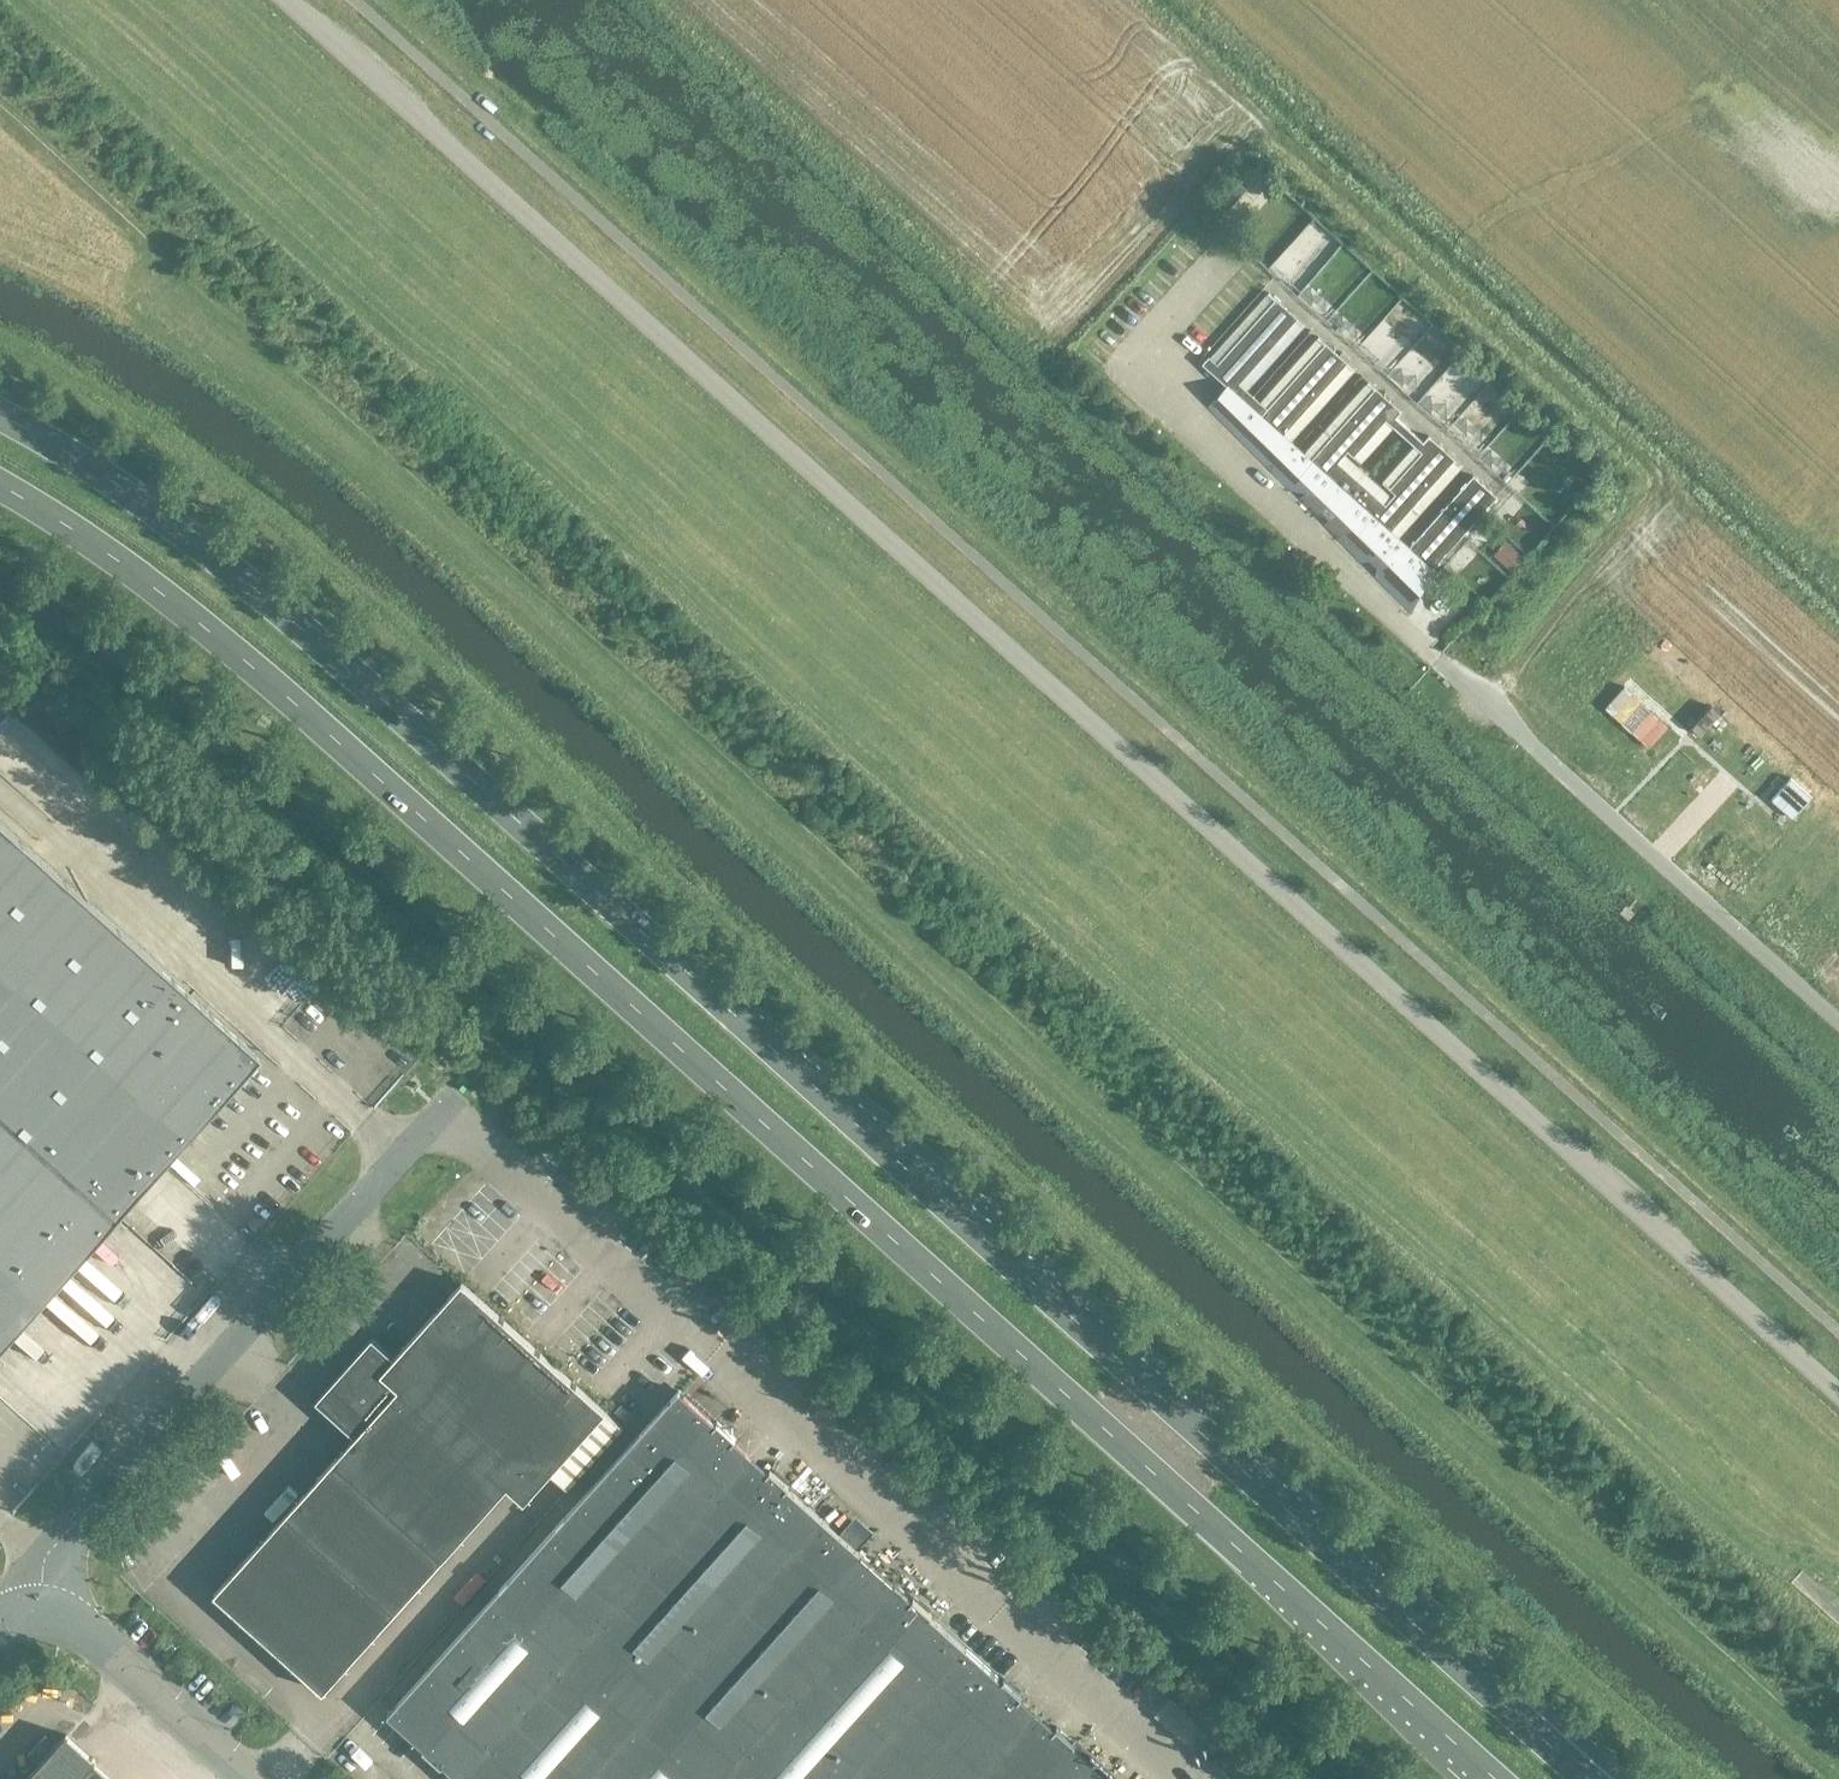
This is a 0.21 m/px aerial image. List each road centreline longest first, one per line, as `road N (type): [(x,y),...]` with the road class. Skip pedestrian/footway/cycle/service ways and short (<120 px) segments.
road 1 (unclassified): [(1838,1393),(281,0)]
road 2 (trunk): [(0,479),(212,621),(1494,1778)]
road 3 (trunk): [(1494,1695),(258,591),(116,484),(0,419)]
road 4 (unclassified): [(36,1618),(49,1561),(394,1166),(430,1136),(476,1134),(1203,1778)]
road 5 (track): [(1480,697),(1663,480),(1254,114)]
road 6 (tertiary): [(254,1778),(87,1636),(36,1618)]
road 7 (trunk): [(1618,1778),(1494,1695)]
road 8 (trunk): [(1589,1778),(1494,1695)]

